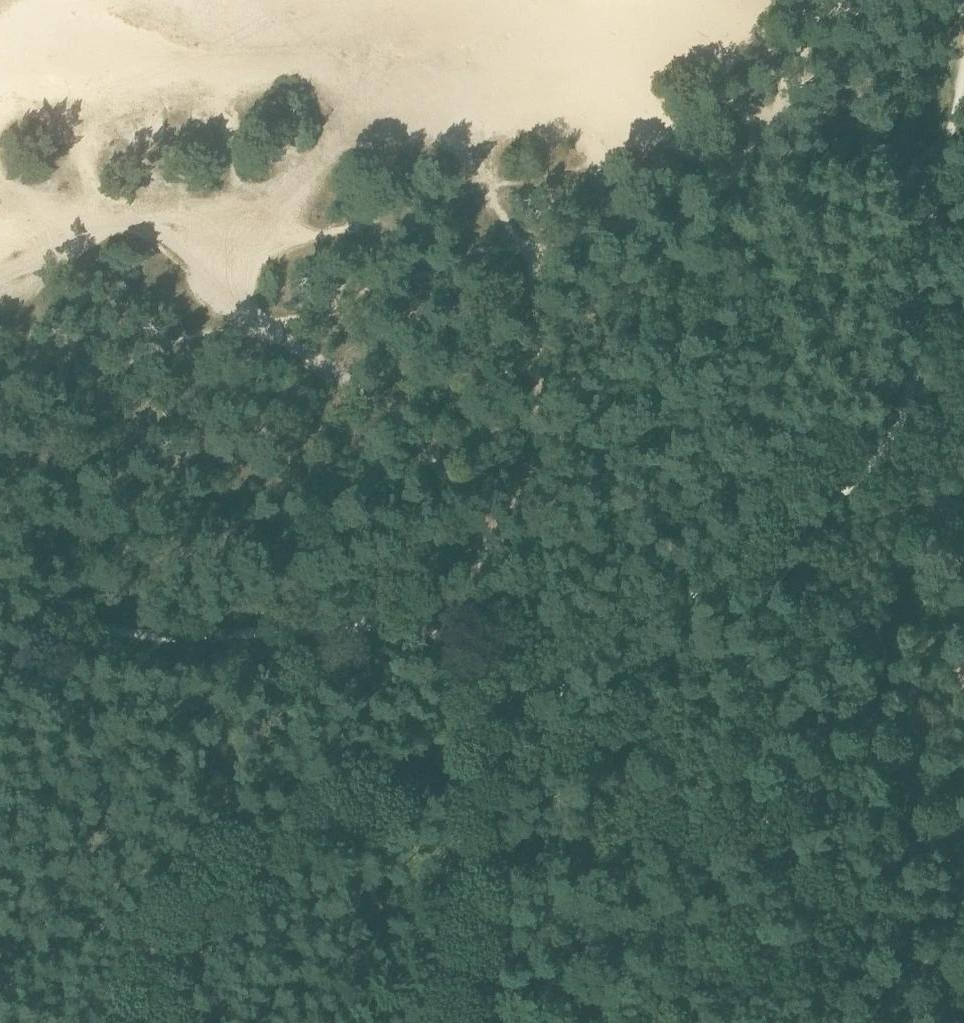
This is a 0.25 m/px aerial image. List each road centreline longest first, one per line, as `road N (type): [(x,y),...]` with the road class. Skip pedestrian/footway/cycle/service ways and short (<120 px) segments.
road 1 (track): [(480,462),(426,445),(322,373),(260,325),(183,245),(133,221),(87,224),(0,265)]
road 2 (track): [(954,0),(890,374),(862,425),(772,504)]
road 3 (track): [(513,706),(302,828),(195,911),(167,939),(152,1022)]
road 4 (track): [(772,504),(513,706)]
road 5 (track): [(477,1022),(513,706)]
road 6 (track): [(513,706),(484,603),(480,462)]

